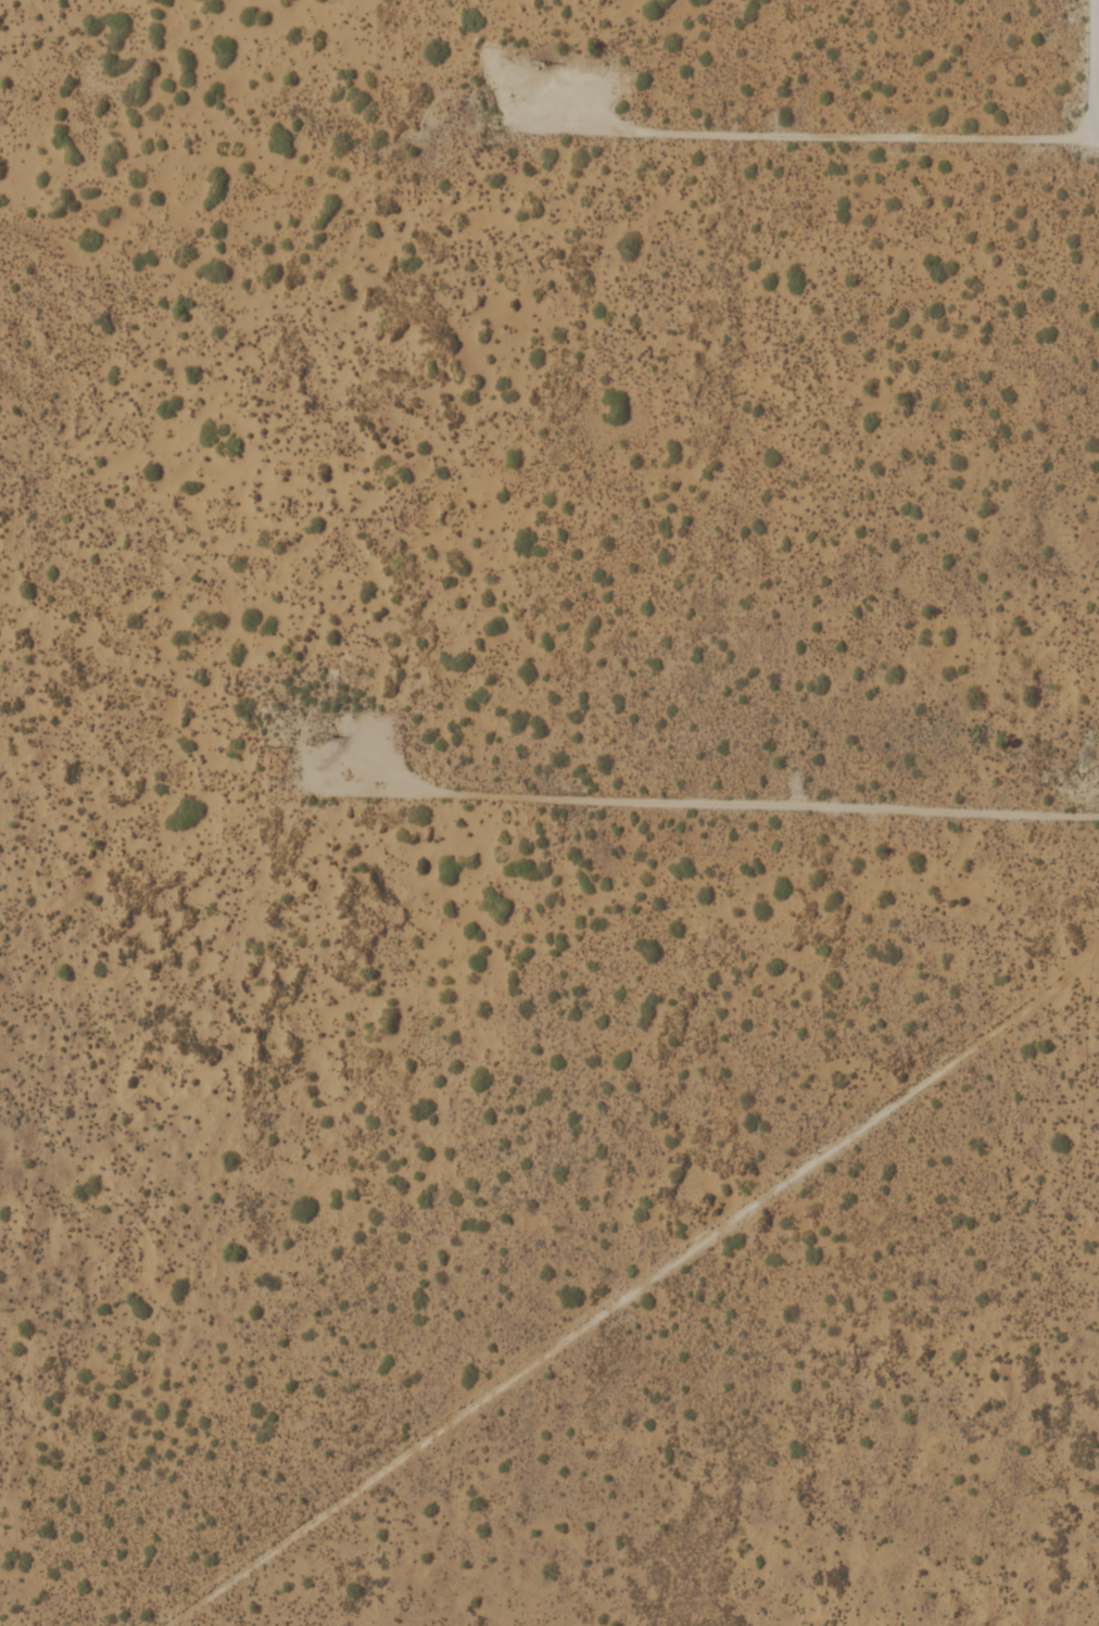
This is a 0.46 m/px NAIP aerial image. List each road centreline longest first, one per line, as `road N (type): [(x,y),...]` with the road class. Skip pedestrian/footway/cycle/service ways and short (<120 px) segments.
road 1 (residential): [(1098,820),(407,796)]
road 2 (residential): [(1098,144),(546,134)]

